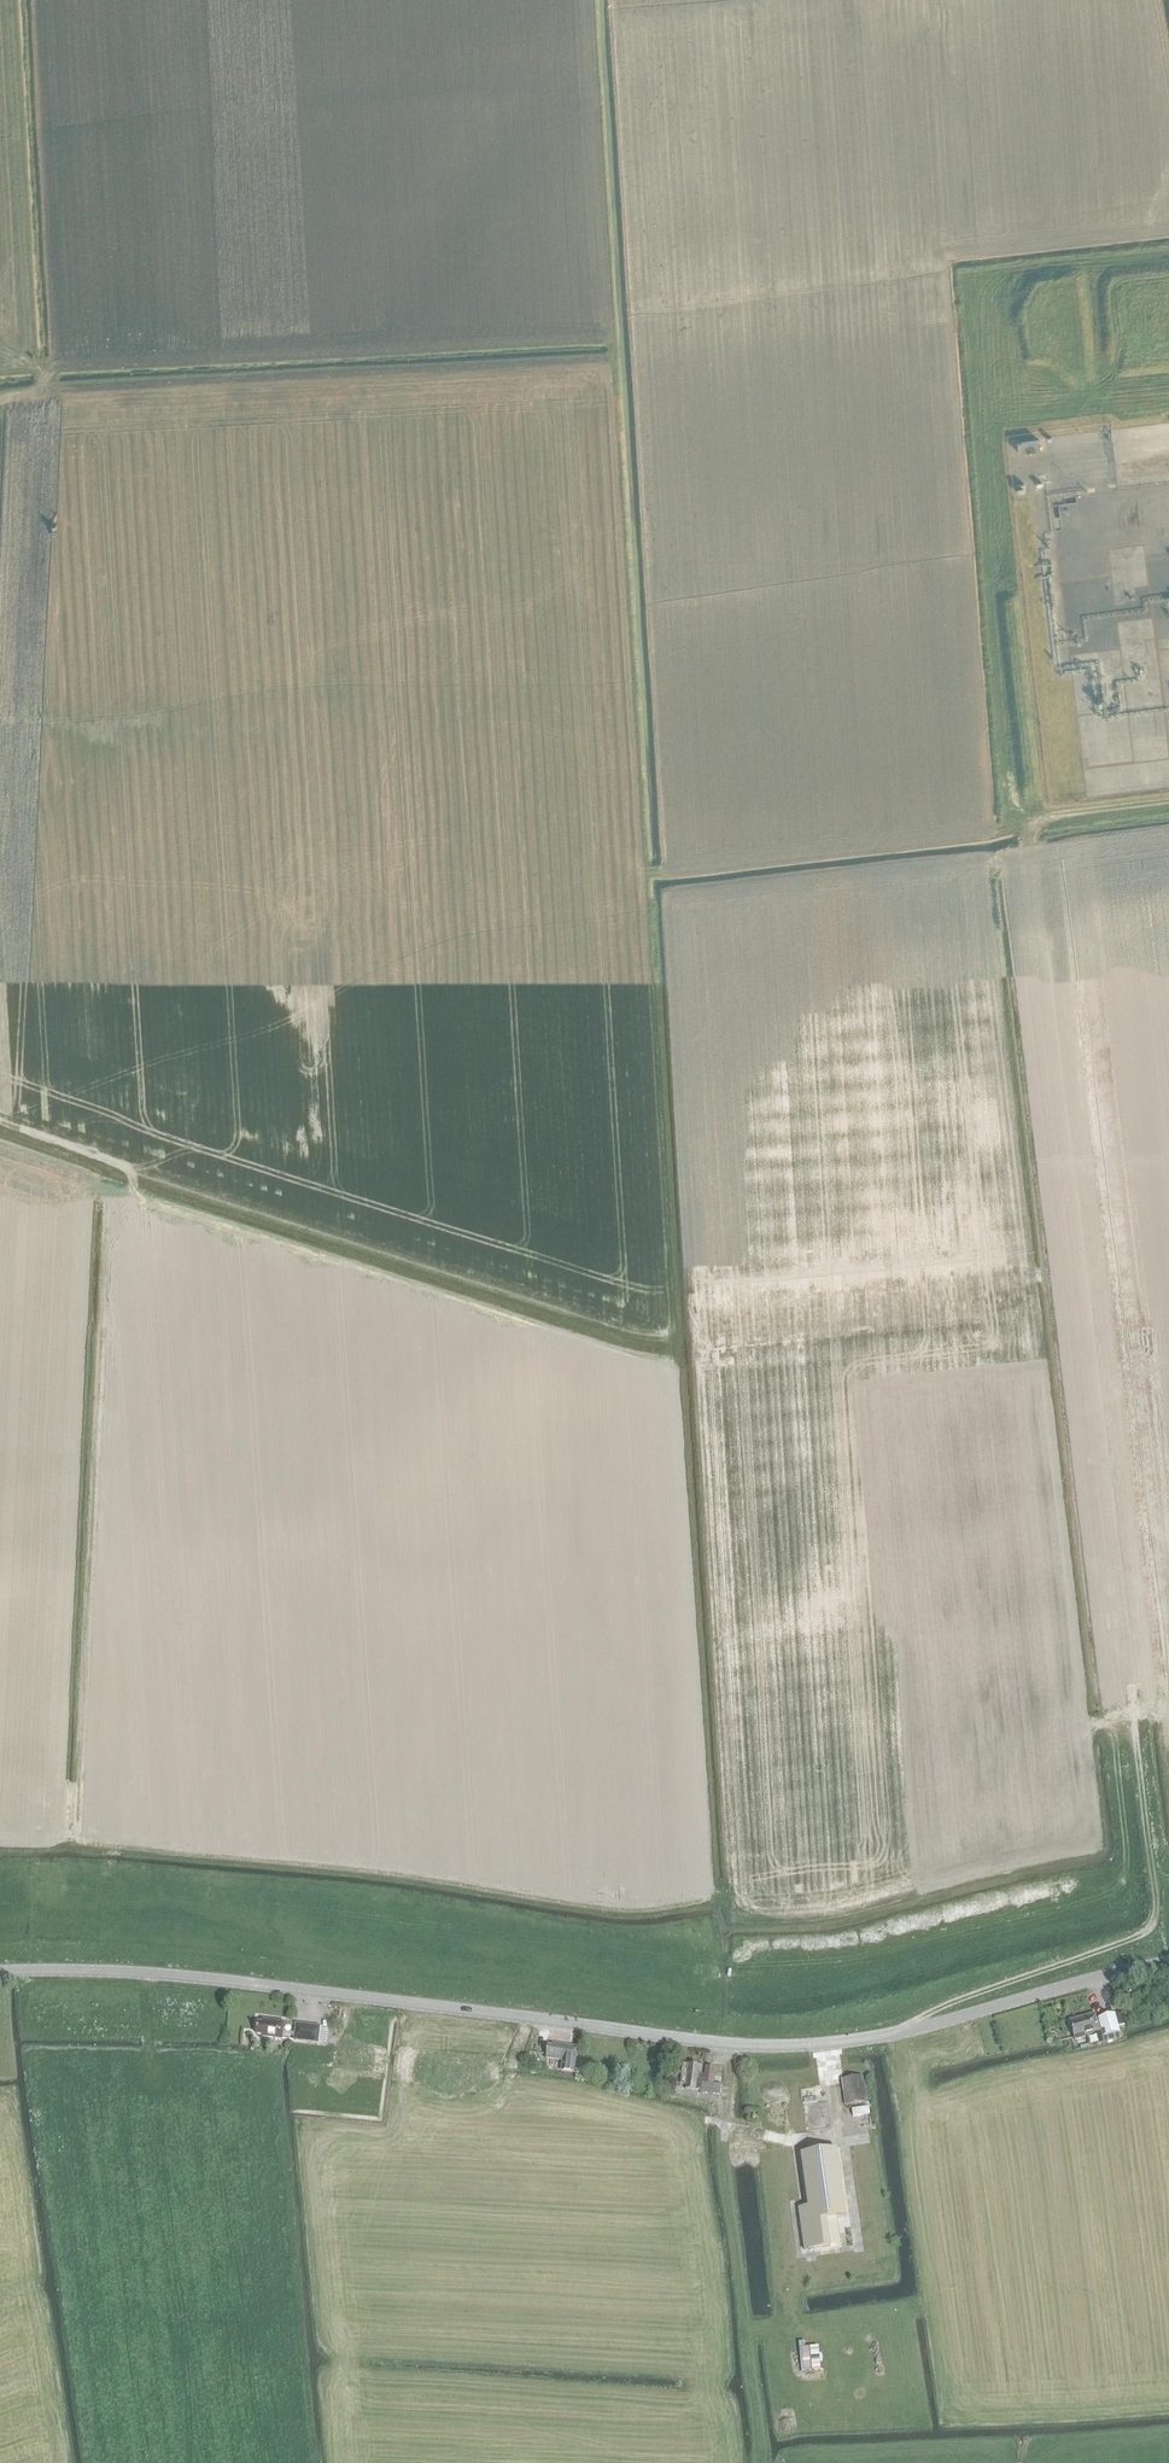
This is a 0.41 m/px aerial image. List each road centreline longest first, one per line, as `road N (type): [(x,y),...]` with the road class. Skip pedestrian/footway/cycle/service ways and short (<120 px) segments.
road 1 (tertiary): [(1168,1961),(896,2033),(766,2046),(150,1973),(0,1971)]
road 2 (track): [(896,2033),(940,2007),(1152,1927),(1156,1901),(1131,1686)]
road 3 (track): [(0,1121),(123,1165),(133,1189)]

